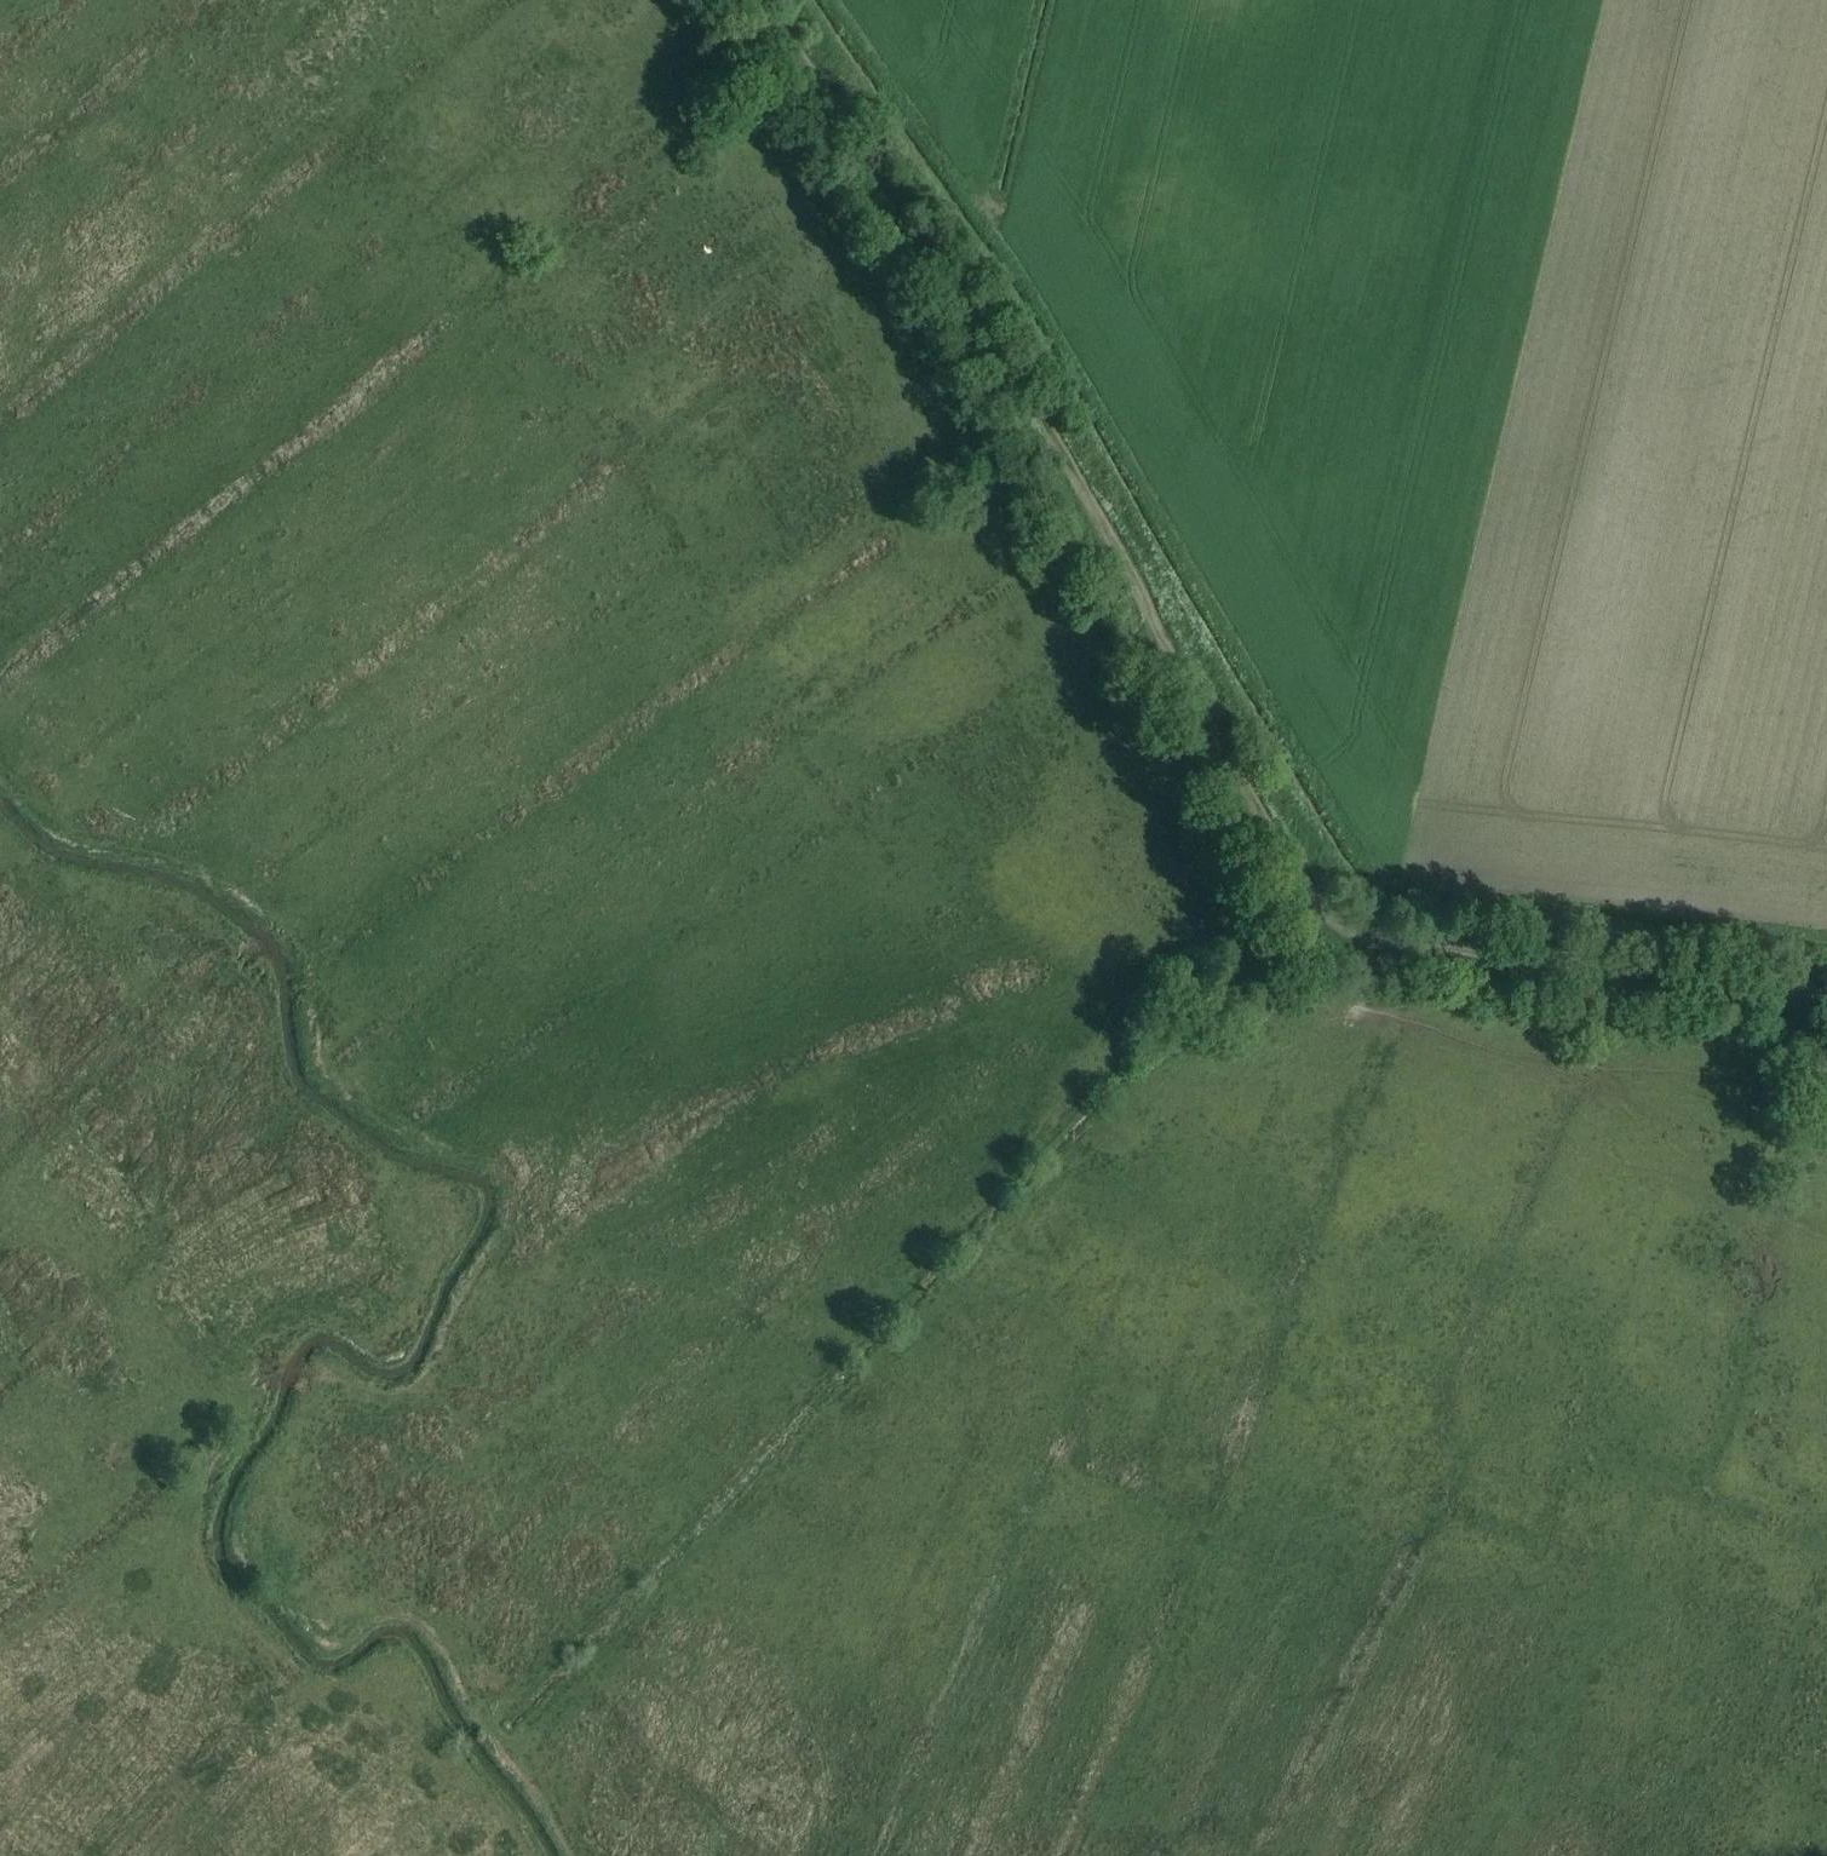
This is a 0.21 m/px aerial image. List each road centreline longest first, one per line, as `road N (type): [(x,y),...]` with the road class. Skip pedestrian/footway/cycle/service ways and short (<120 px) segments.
road 1 (track): [(757,0),(1022,380),(1294,872),(1325,910),(1362,936),(1428,953),(1826,998)]

